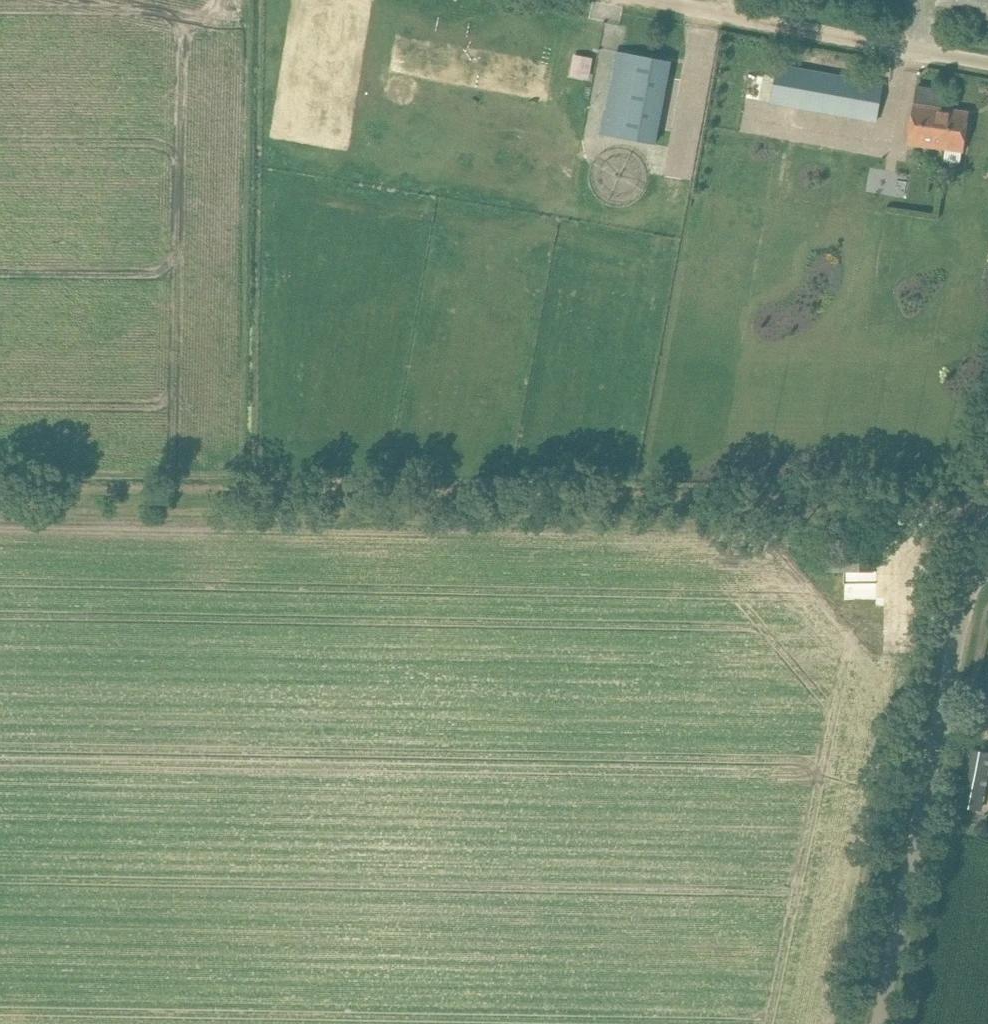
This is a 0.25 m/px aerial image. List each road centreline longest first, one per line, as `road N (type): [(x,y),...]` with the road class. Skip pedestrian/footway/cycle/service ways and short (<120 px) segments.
road 1 (unclassified): [(880,1023),(976,551)]
road 2 (unclassified): [(786,25),(987,62)]
road 3 (track): [(658,0),(786,25)]

